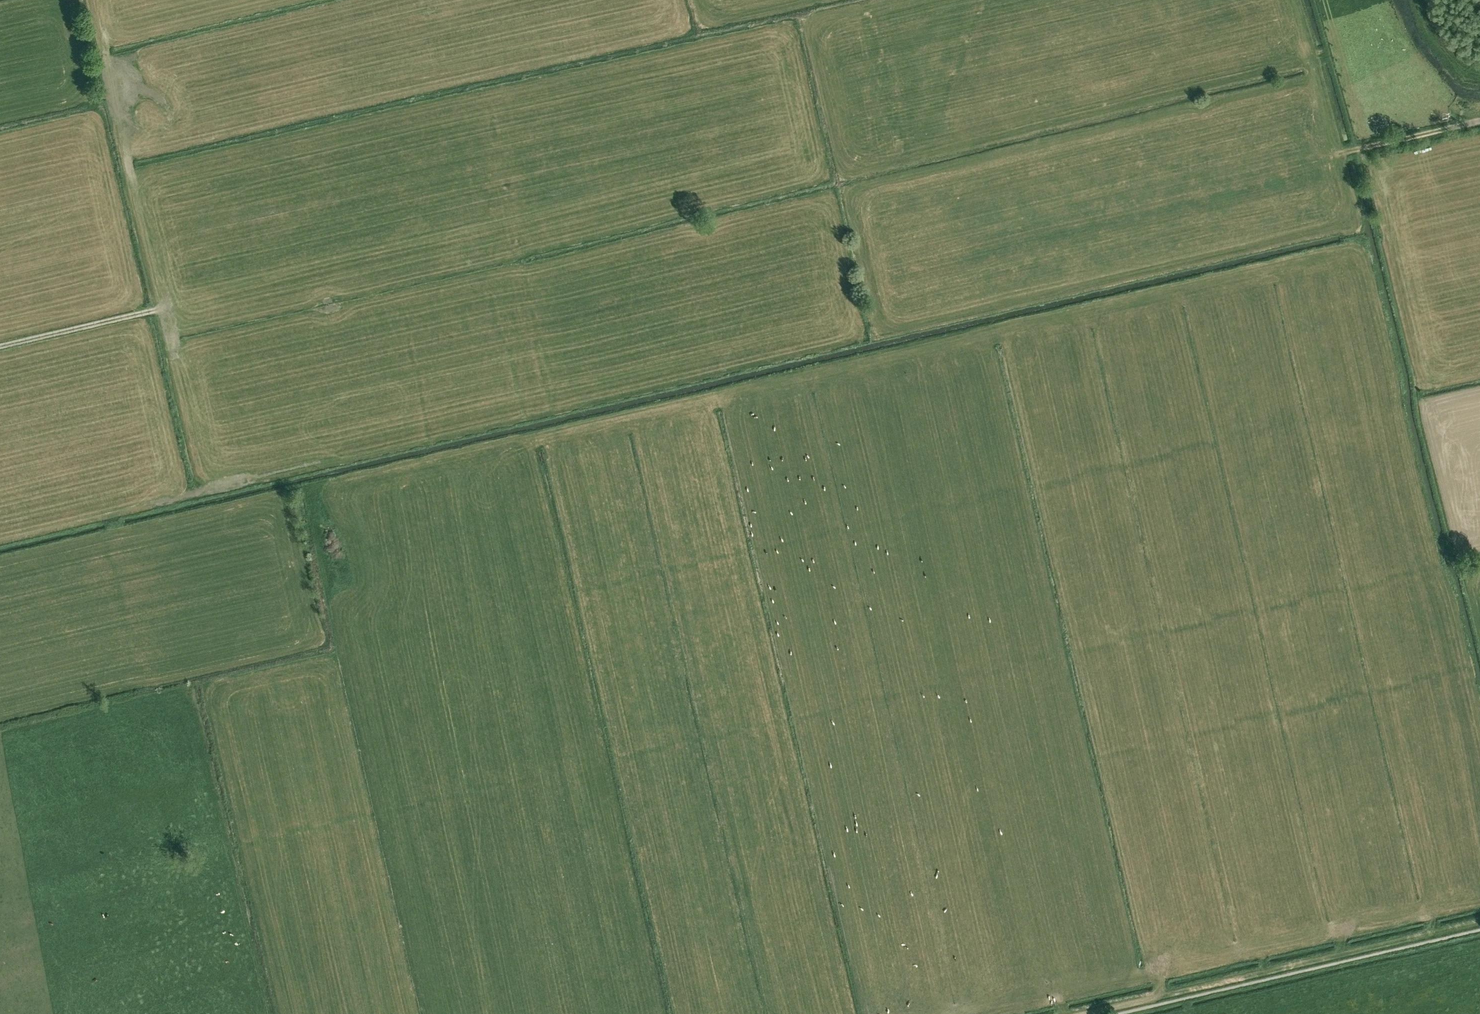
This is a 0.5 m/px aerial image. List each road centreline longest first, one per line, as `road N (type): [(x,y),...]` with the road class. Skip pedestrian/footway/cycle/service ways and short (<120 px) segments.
road 1 (track): [(1091,1013),(1479,923)]
road 2 (track): [(1355,149),(1479,120)]

